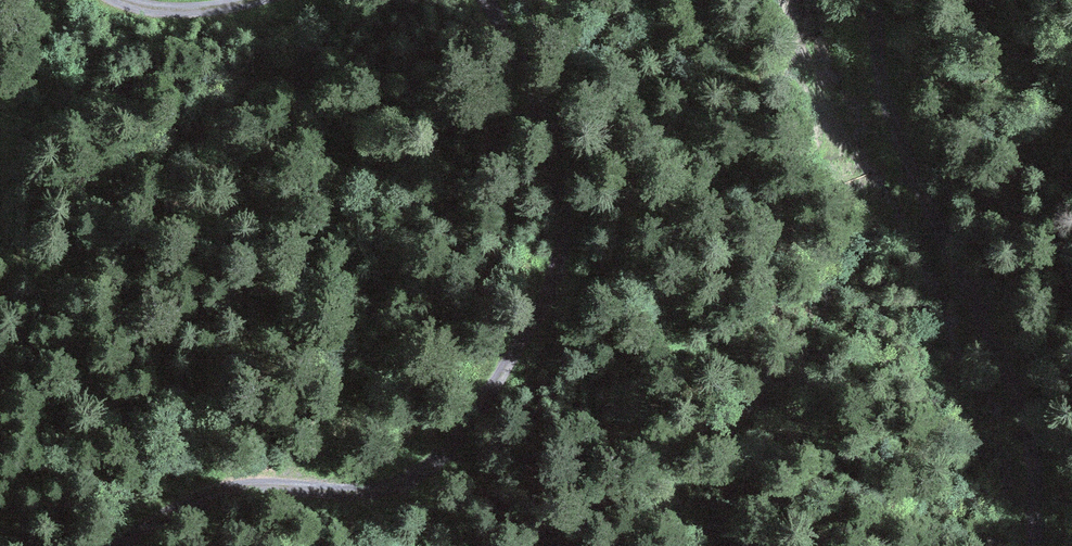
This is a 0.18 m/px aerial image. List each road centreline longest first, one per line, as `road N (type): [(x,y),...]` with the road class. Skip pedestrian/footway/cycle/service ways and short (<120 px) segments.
road 1 (track): [(487,0),(532,73),(554,134),(563,207),(549,285),(467,429),(436,459),(376,484),(221,487),(157,513),(114,545)]
road 2 (track): [(872,0),(889,118),(972,308),(1031,415),(1033,545)]

